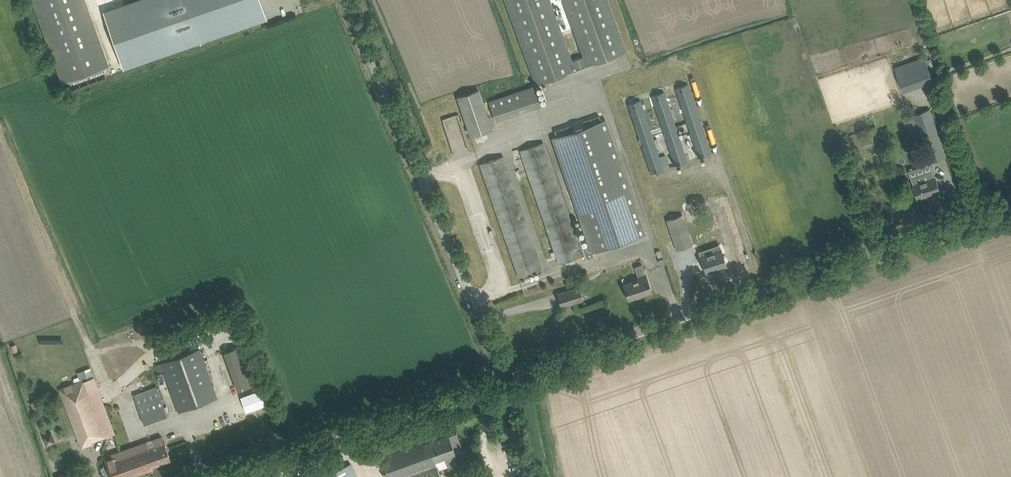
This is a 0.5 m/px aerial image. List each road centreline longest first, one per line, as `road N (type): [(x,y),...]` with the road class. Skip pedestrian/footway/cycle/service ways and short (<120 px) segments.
road 1 (unclassified): [(505,376),(1010,205)]
road 2 (unclassified): [(505,376),(349,0)]
road 3 (unclassified): [(207,476),(505,376)]

